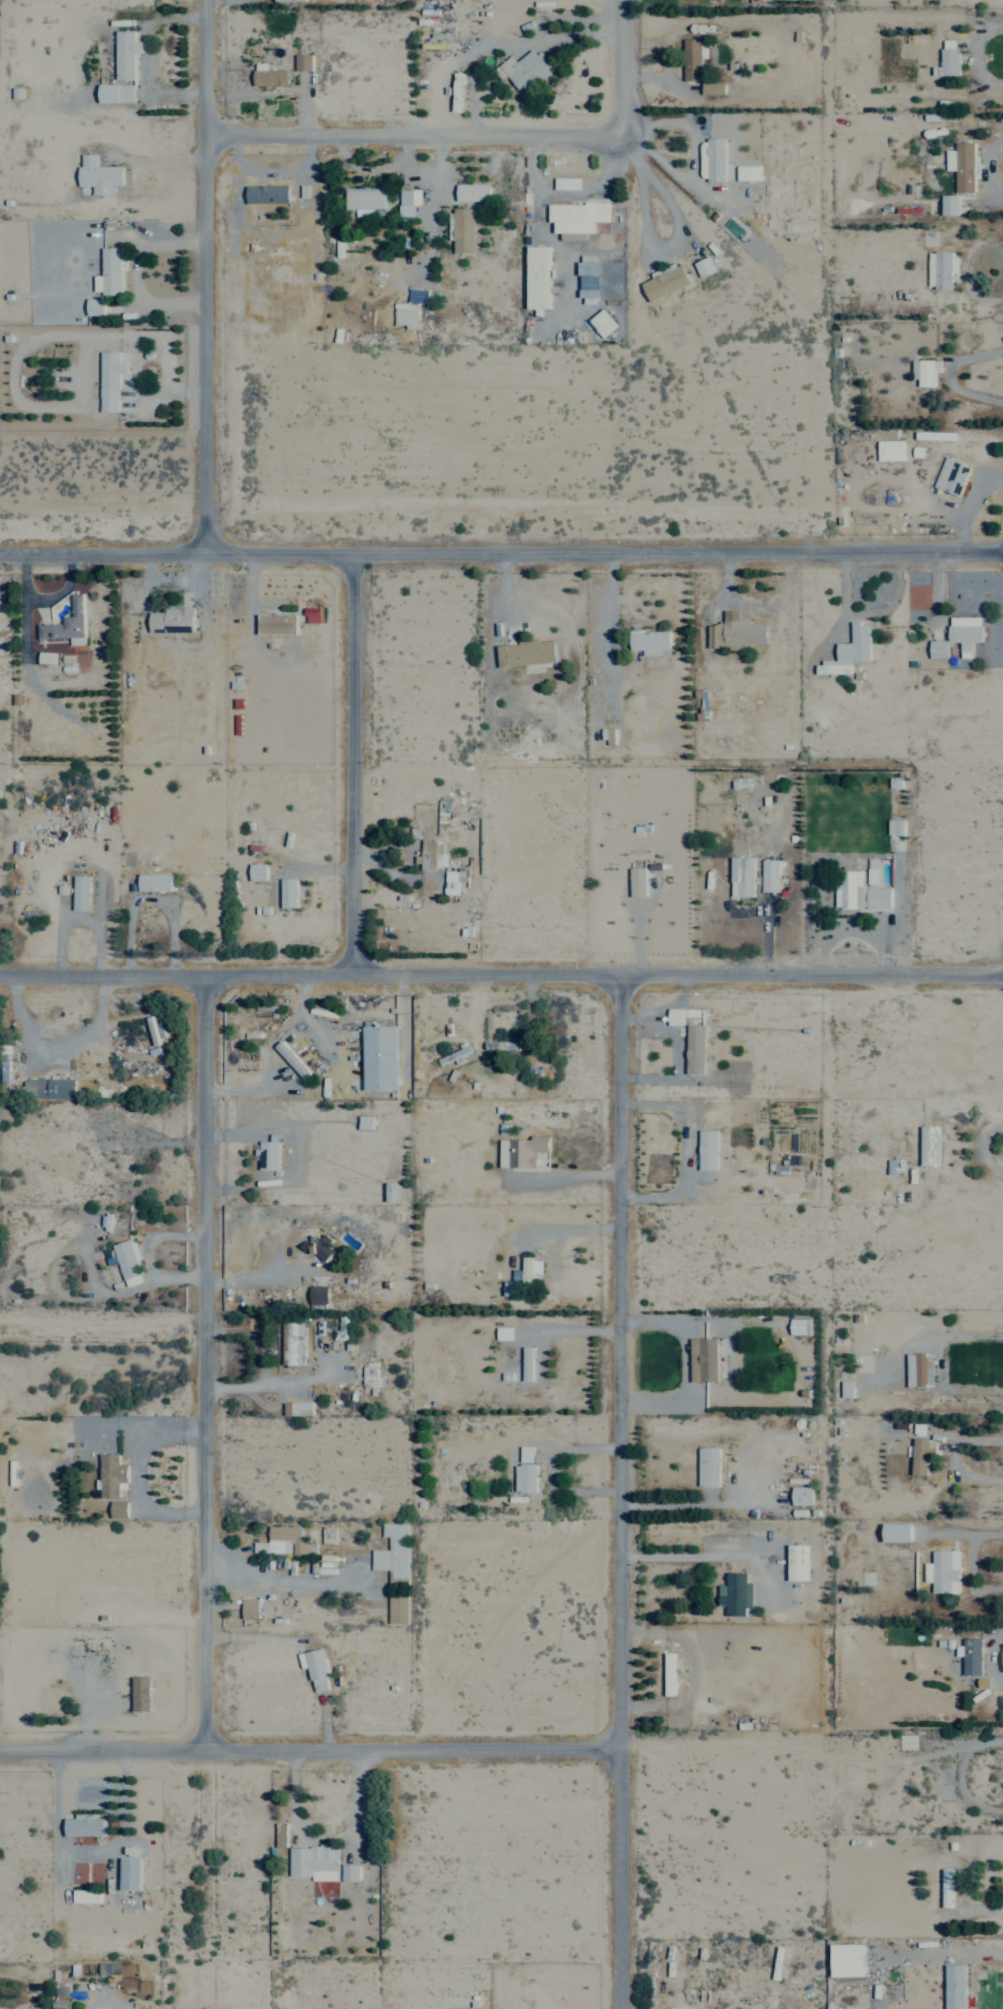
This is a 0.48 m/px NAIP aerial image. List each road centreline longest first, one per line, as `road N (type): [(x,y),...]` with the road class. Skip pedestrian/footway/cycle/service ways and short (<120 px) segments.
road 1 (residential): [(204,2008),(200,975)]
road 2 (residential): [(621,2008),(618,975)]
road 3 (residential): [(0,556),(1002,558)]
road 4 (residential): [(1002,972),(0,973)]
road 5 (residential): [(620,1747),(0,1747)]
road 6 (track): [(206,557),(207,0)]
road 7 (track): [(628,110),(606,134),(588,139),(206,137)]
road 8 (residential): [(349,975),(359,556)]

